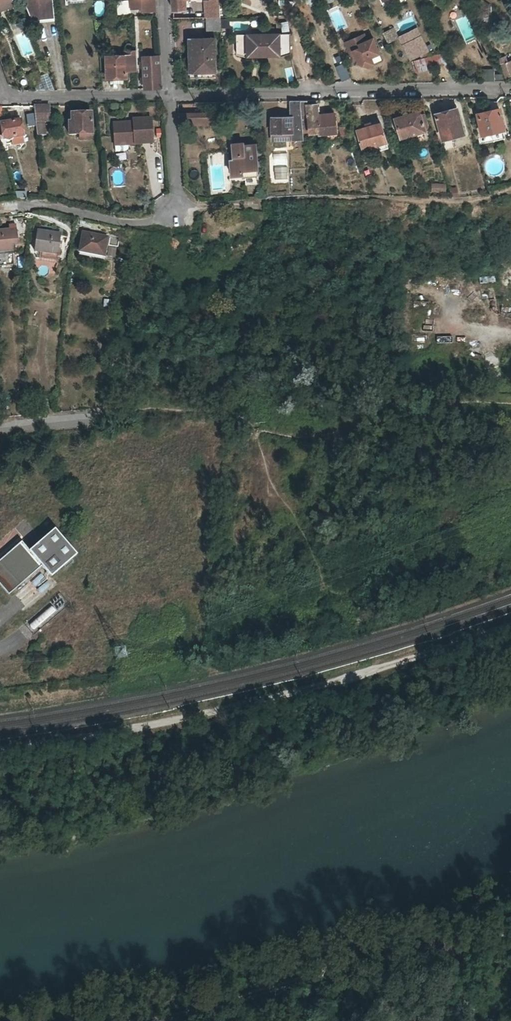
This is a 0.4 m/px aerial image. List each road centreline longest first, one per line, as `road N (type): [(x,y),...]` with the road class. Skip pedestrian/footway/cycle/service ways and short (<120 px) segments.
road 1 (track): [(0,751),(166,722),(349,677),(510,625)]
road 2 (track): [(163,1020),(510,931)]
road 3 (residential): [(171,94),(510,87)]
road 4 (residential): [(171,94),(174,212),(123,224),(27,206)]
road 5 (residential): [(6,95),(171,94)]

